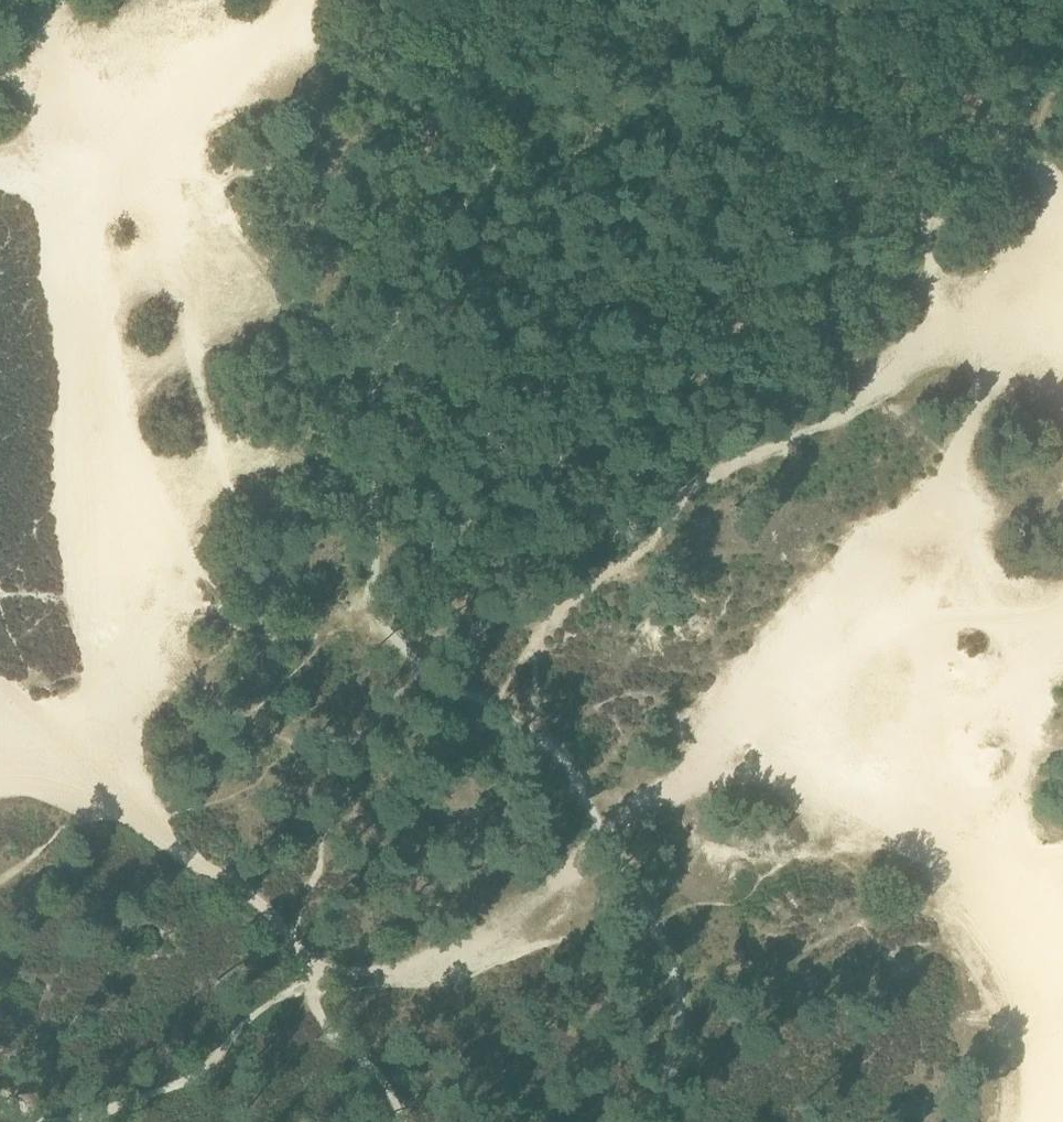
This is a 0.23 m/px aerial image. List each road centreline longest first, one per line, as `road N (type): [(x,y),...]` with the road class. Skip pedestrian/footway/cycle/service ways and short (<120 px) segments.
road 1 (track): [(394,1121),(374,1065),(315,1008),(290,969),(274,918),(82,773),(0,700)]

